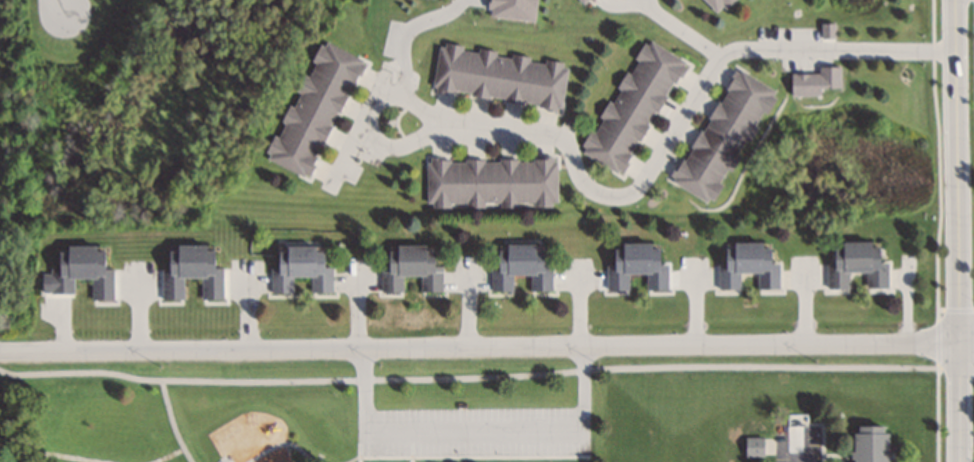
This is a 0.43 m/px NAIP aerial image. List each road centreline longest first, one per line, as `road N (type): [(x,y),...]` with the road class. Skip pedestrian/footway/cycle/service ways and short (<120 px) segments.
road 1 (residential): [(973,343),(0,352)]
road 2 (tertiary): [(959,0),(961,461)]

